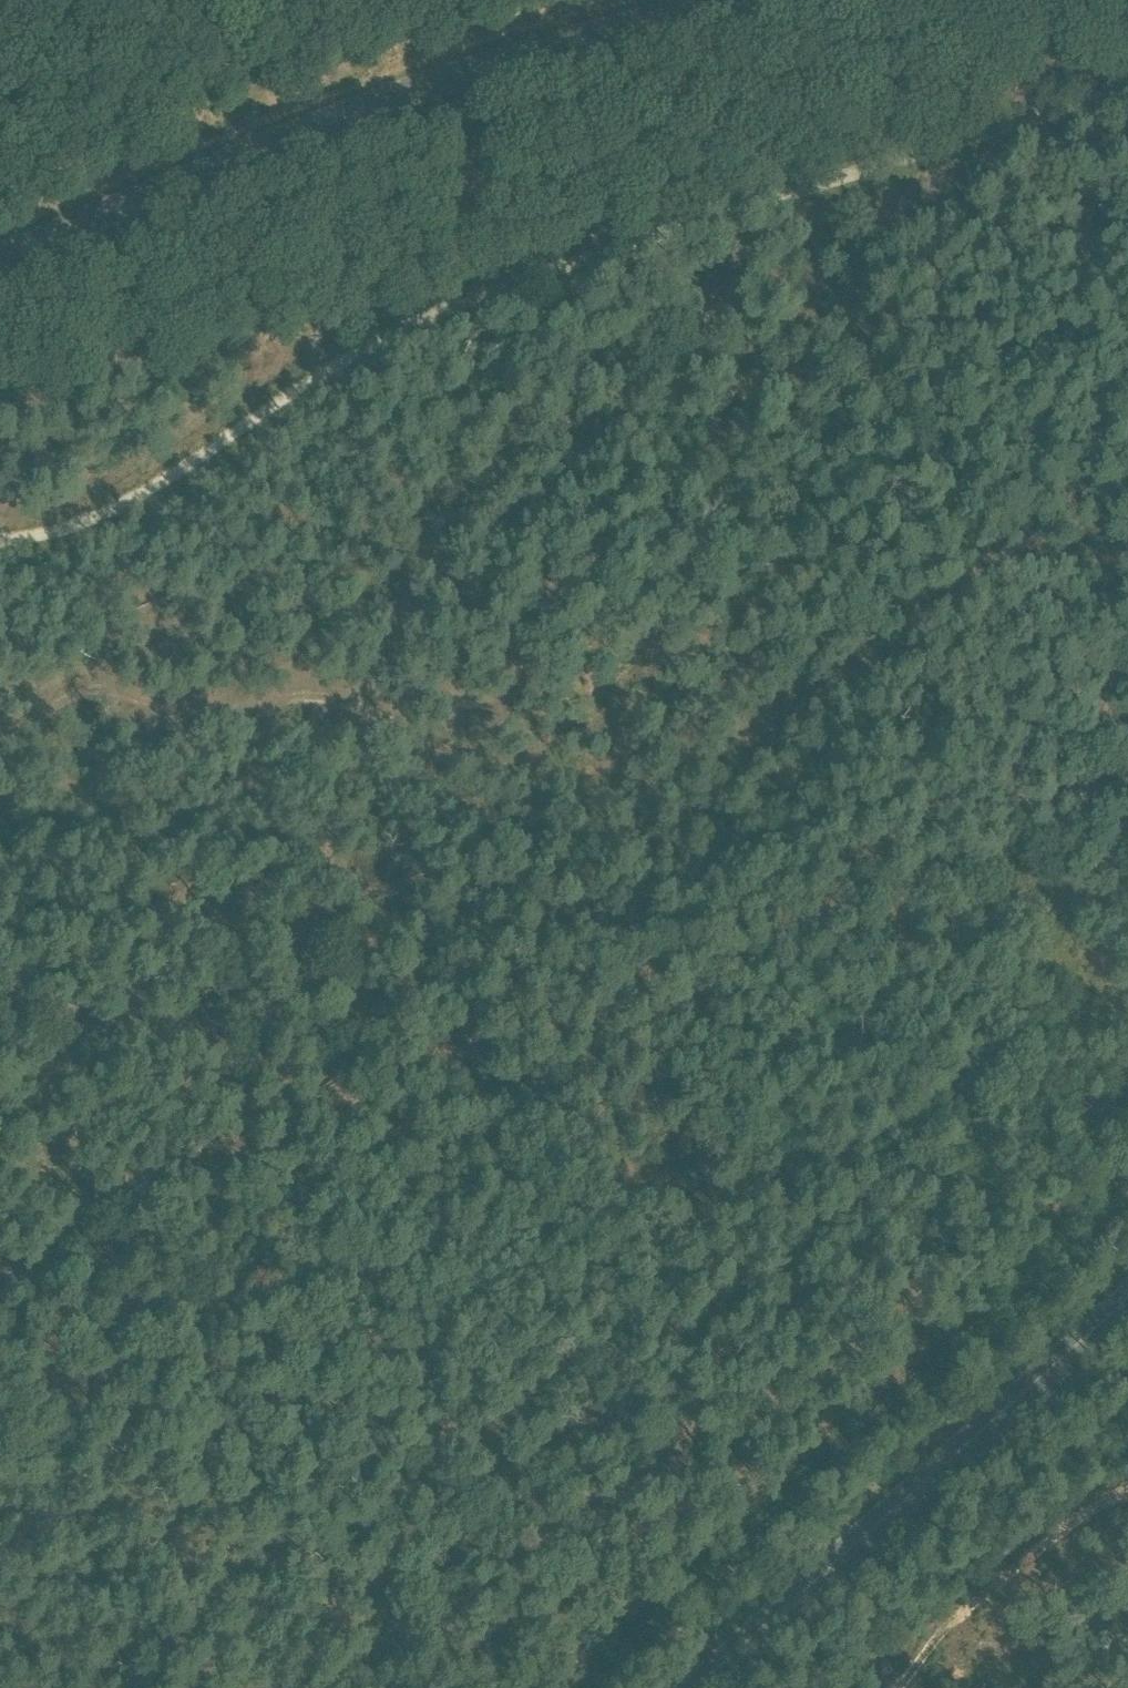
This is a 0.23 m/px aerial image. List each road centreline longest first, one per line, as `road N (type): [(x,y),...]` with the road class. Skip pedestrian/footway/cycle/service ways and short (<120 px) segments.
road 1 (unclassified): [(0,539),(43,537),(115,508),(341,361),(443,311),(552,269),(1127,88)]
road 2 (primary): [(694,1687),(1127,1297)]
road 3 (track): [(1127,1477),(874,1687)]

